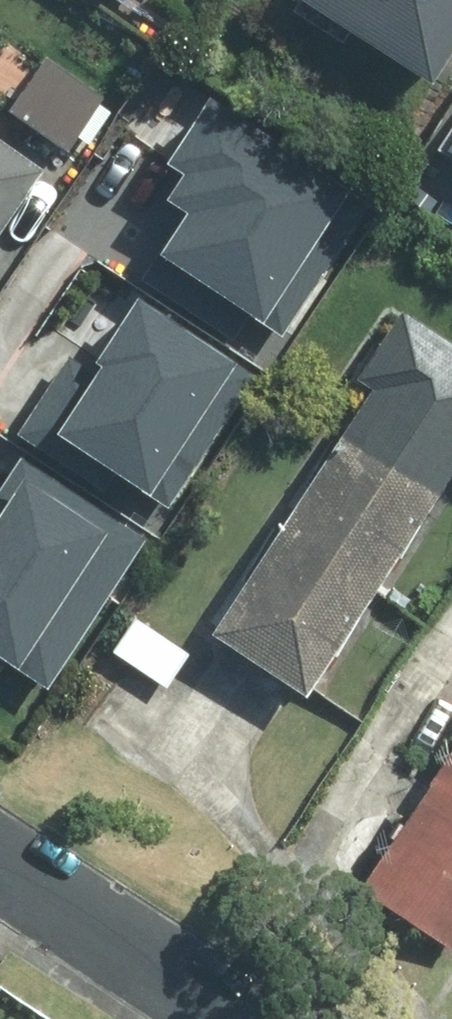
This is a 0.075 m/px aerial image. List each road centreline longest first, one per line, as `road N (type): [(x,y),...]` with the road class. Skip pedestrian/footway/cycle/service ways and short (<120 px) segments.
road 1 (residential): [(231,1018),(0,867)]

